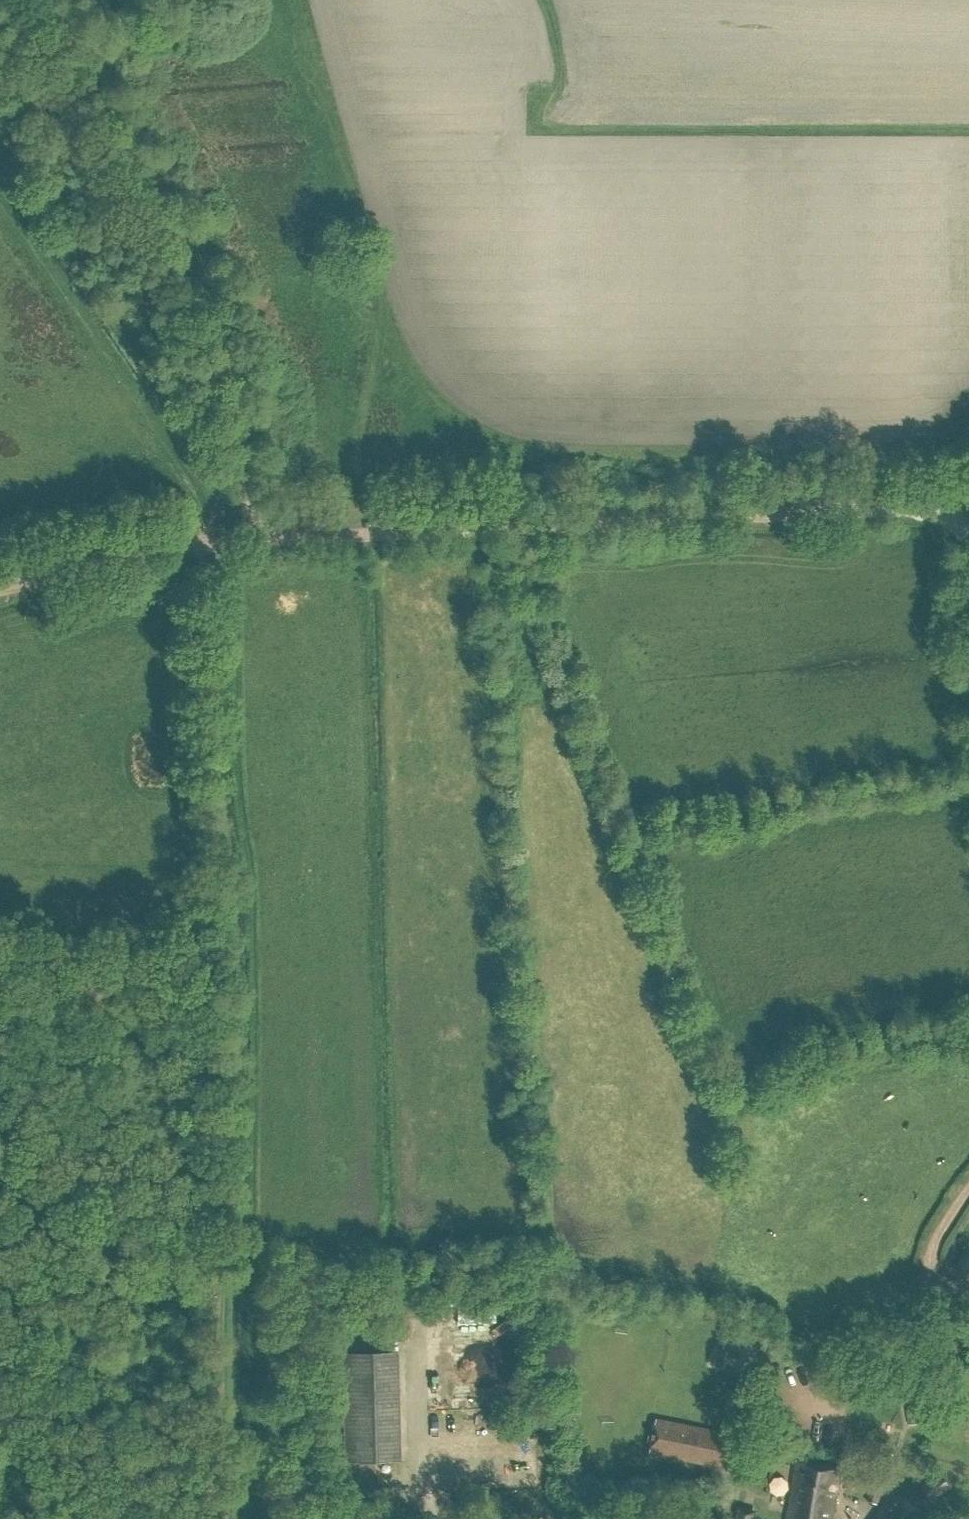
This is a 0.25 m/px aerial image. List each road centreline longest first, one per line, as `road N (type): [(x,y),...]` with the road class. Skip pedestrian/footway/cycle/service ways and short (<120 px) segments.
road 1 (track): [(968,519),(909,510),(237,538),(0,591)]
road 2 (track): [(229,433),(227,372),(44,0)]

